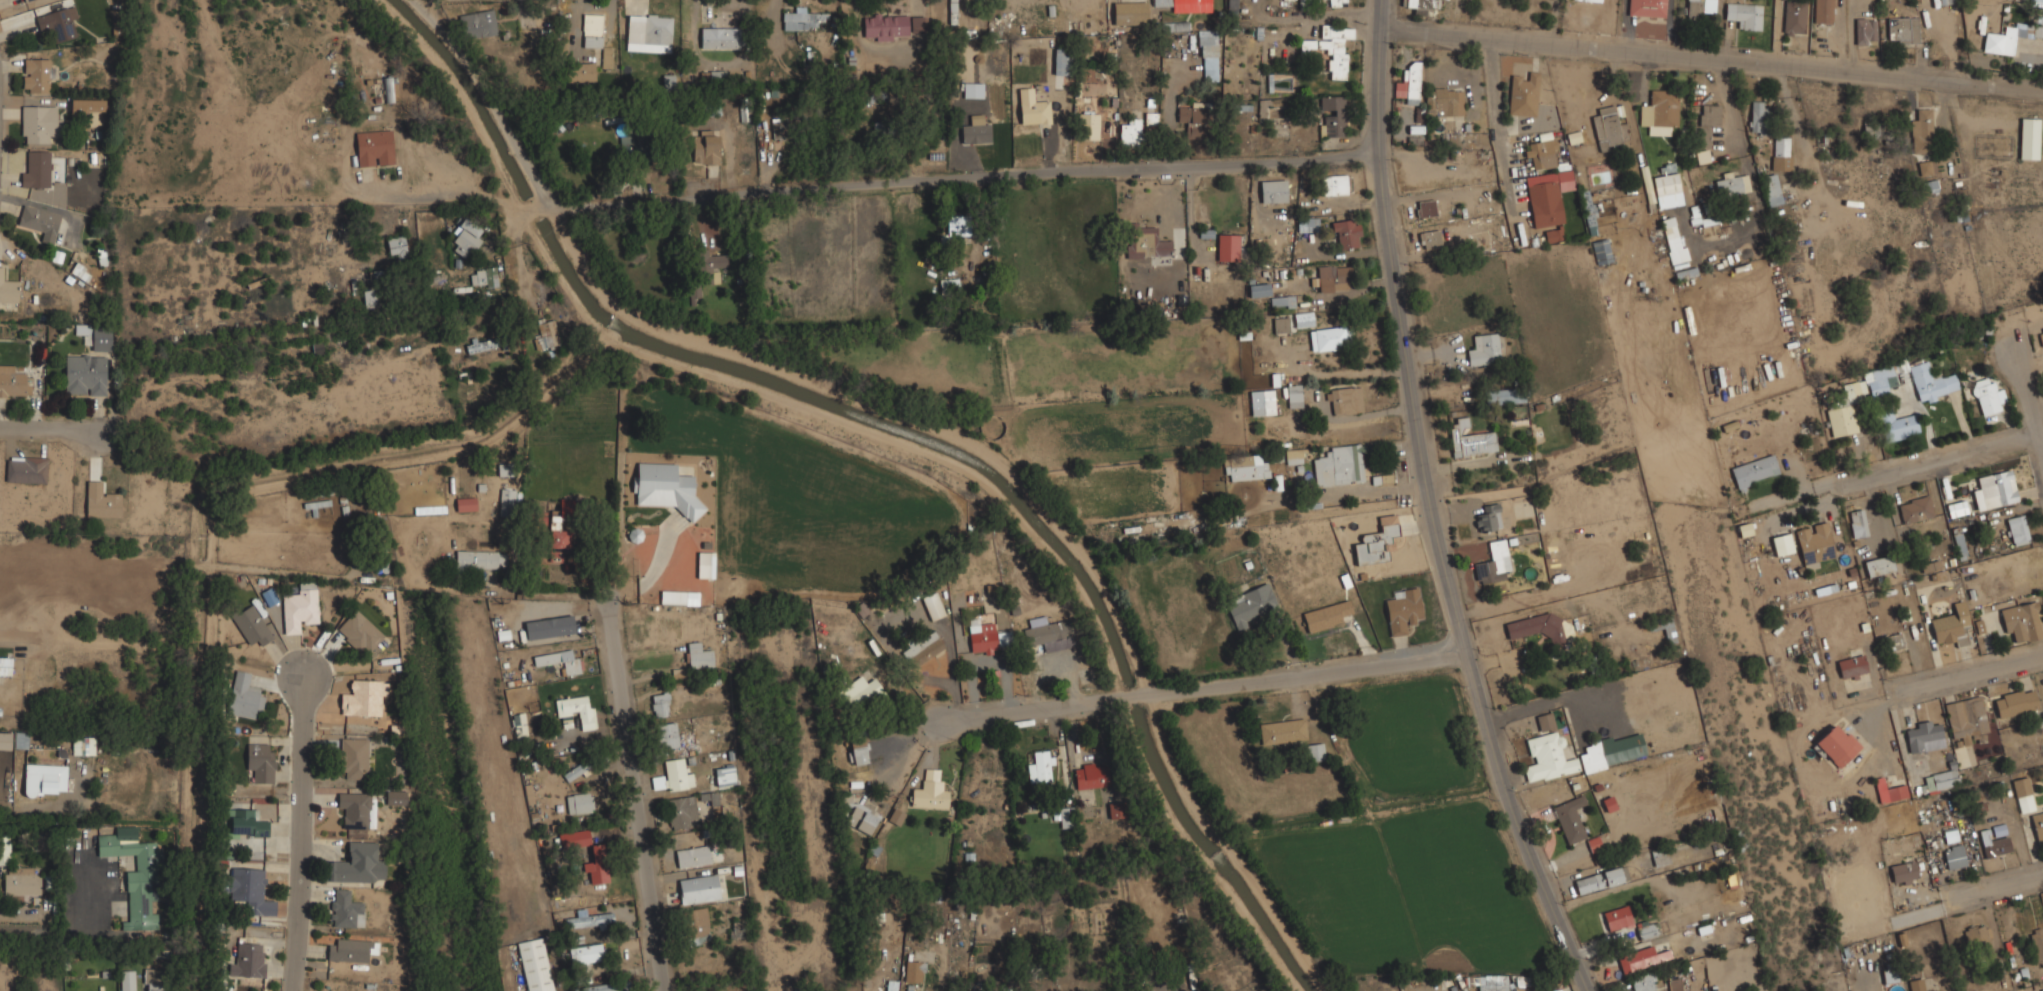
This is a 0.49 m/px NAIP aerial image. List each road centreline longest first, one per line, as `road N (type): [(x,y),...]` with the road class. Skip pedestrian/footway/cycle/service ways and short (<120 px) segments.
road 1 (tertiary): [(1386,0),(1376,157),(1421,491),(1467,647),(1594,990)]
road 2 (residential): [(564,200),(1376,157)]
road 3 (tertiary): [(2042,92),(1386,26)]
road 4 (residential): [(942,718),(1467,647)]
road 5 (residential): [(611,603),(651,990)]
road 6 (residential): [(280,990),(289,894),(288,679)]
road 7 (residential): [(420,0),(564,200)]
road 8 (residential): [(2042,435),(1836,489)]
road 9 (residential): [(2042,662),(1895,698)]

